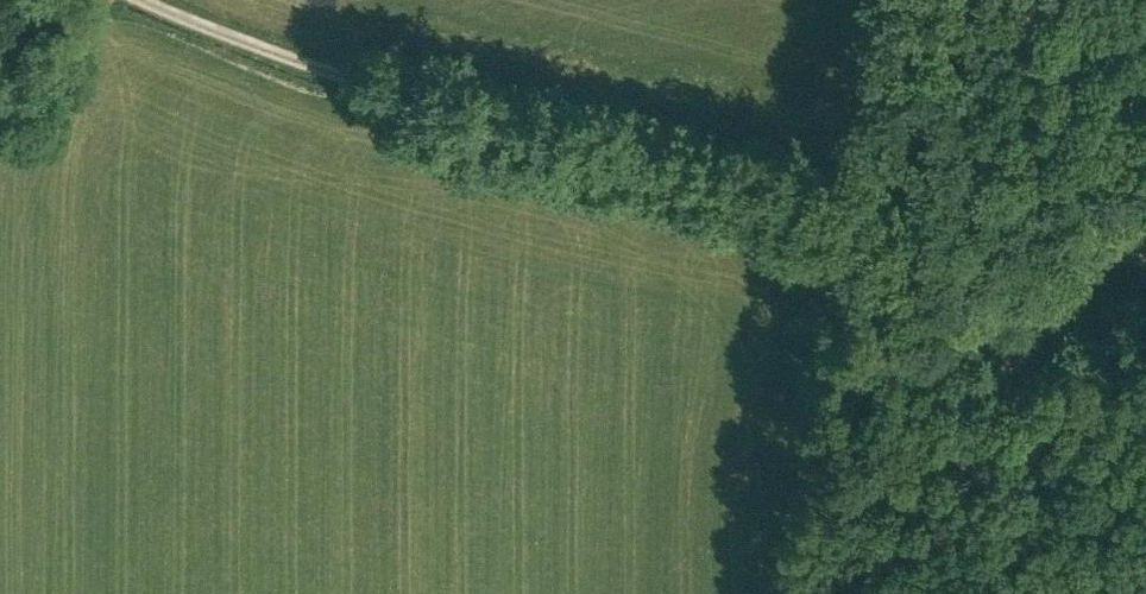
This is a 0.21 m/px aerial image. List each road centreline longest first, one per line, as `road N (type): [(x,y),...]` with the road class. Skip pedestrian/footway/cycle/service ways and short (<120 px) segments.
road 1 (track): [(150,0),(243,46),(515,128),(949,233),(1145,263)]

